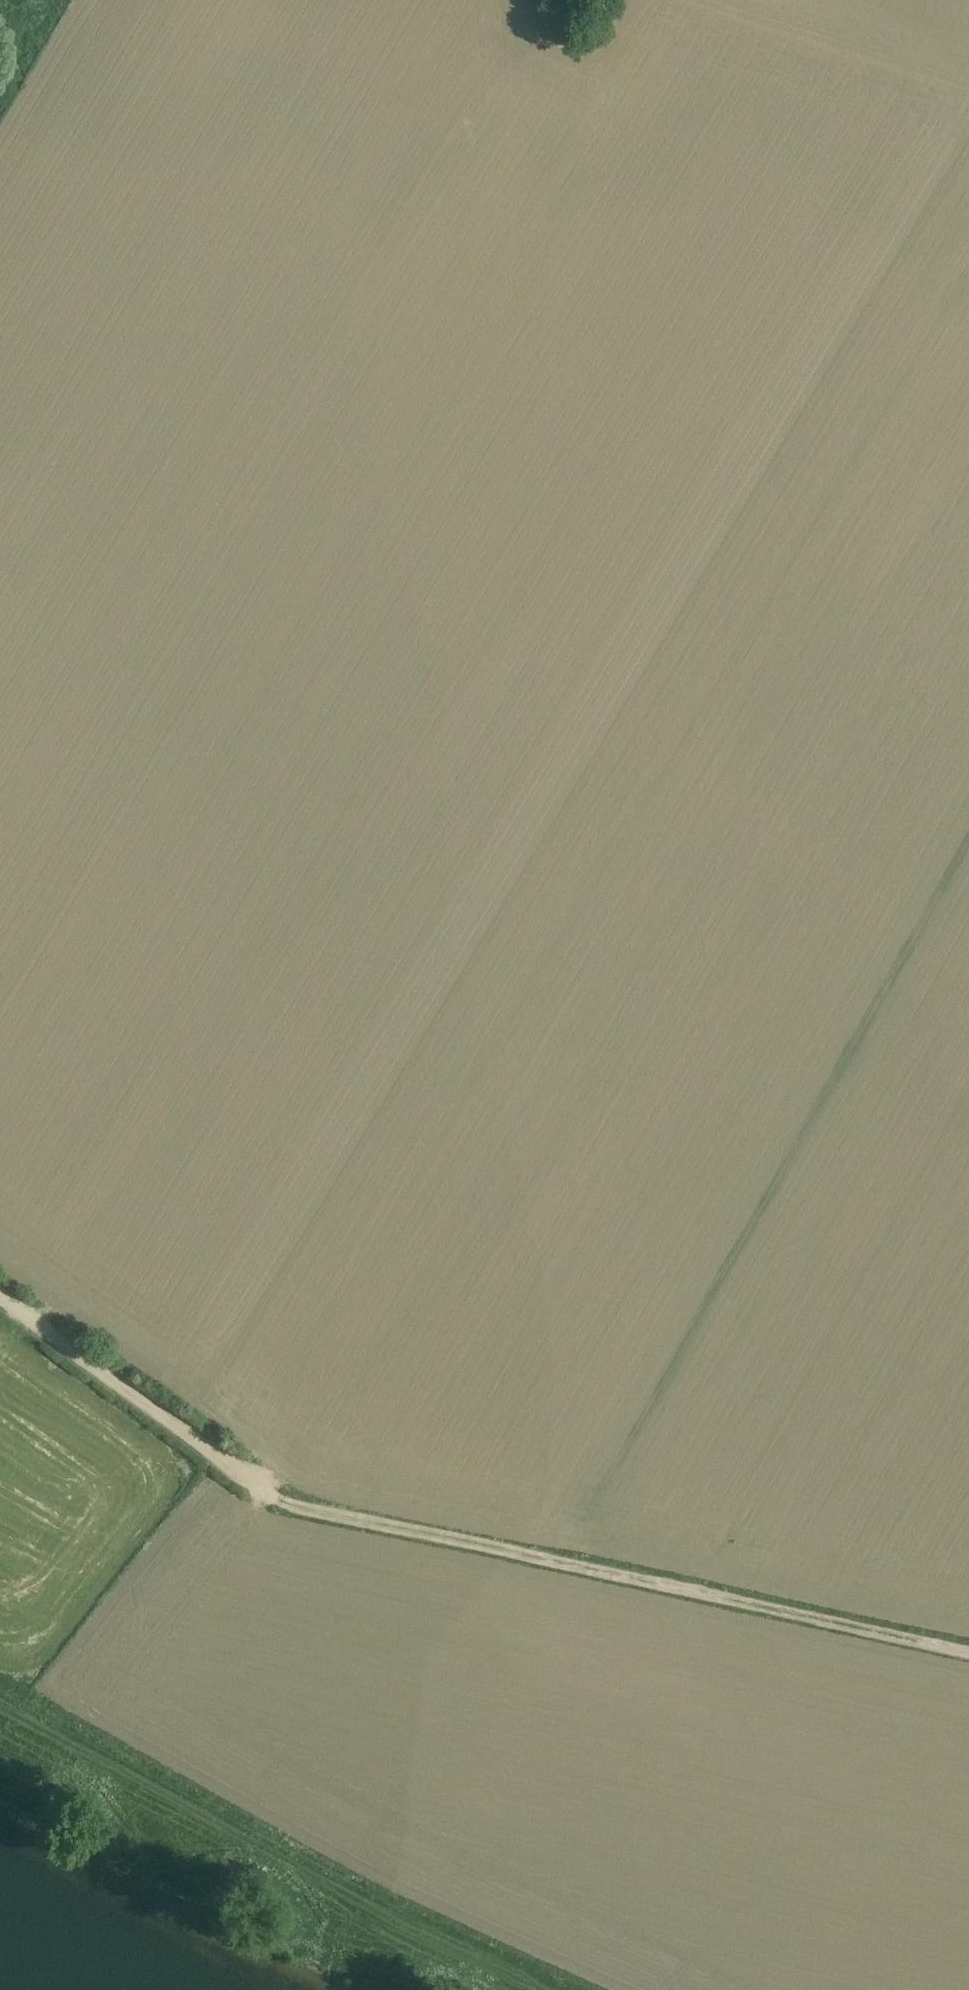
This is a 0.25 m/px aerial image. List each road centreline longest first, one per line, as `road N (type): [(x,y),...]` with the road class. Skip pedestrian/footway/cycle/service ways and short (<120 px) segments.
road 1 (track): [(284,1501),(968,1655)]
road 2 (unclassified): [(0,1295),(284,1501)]

